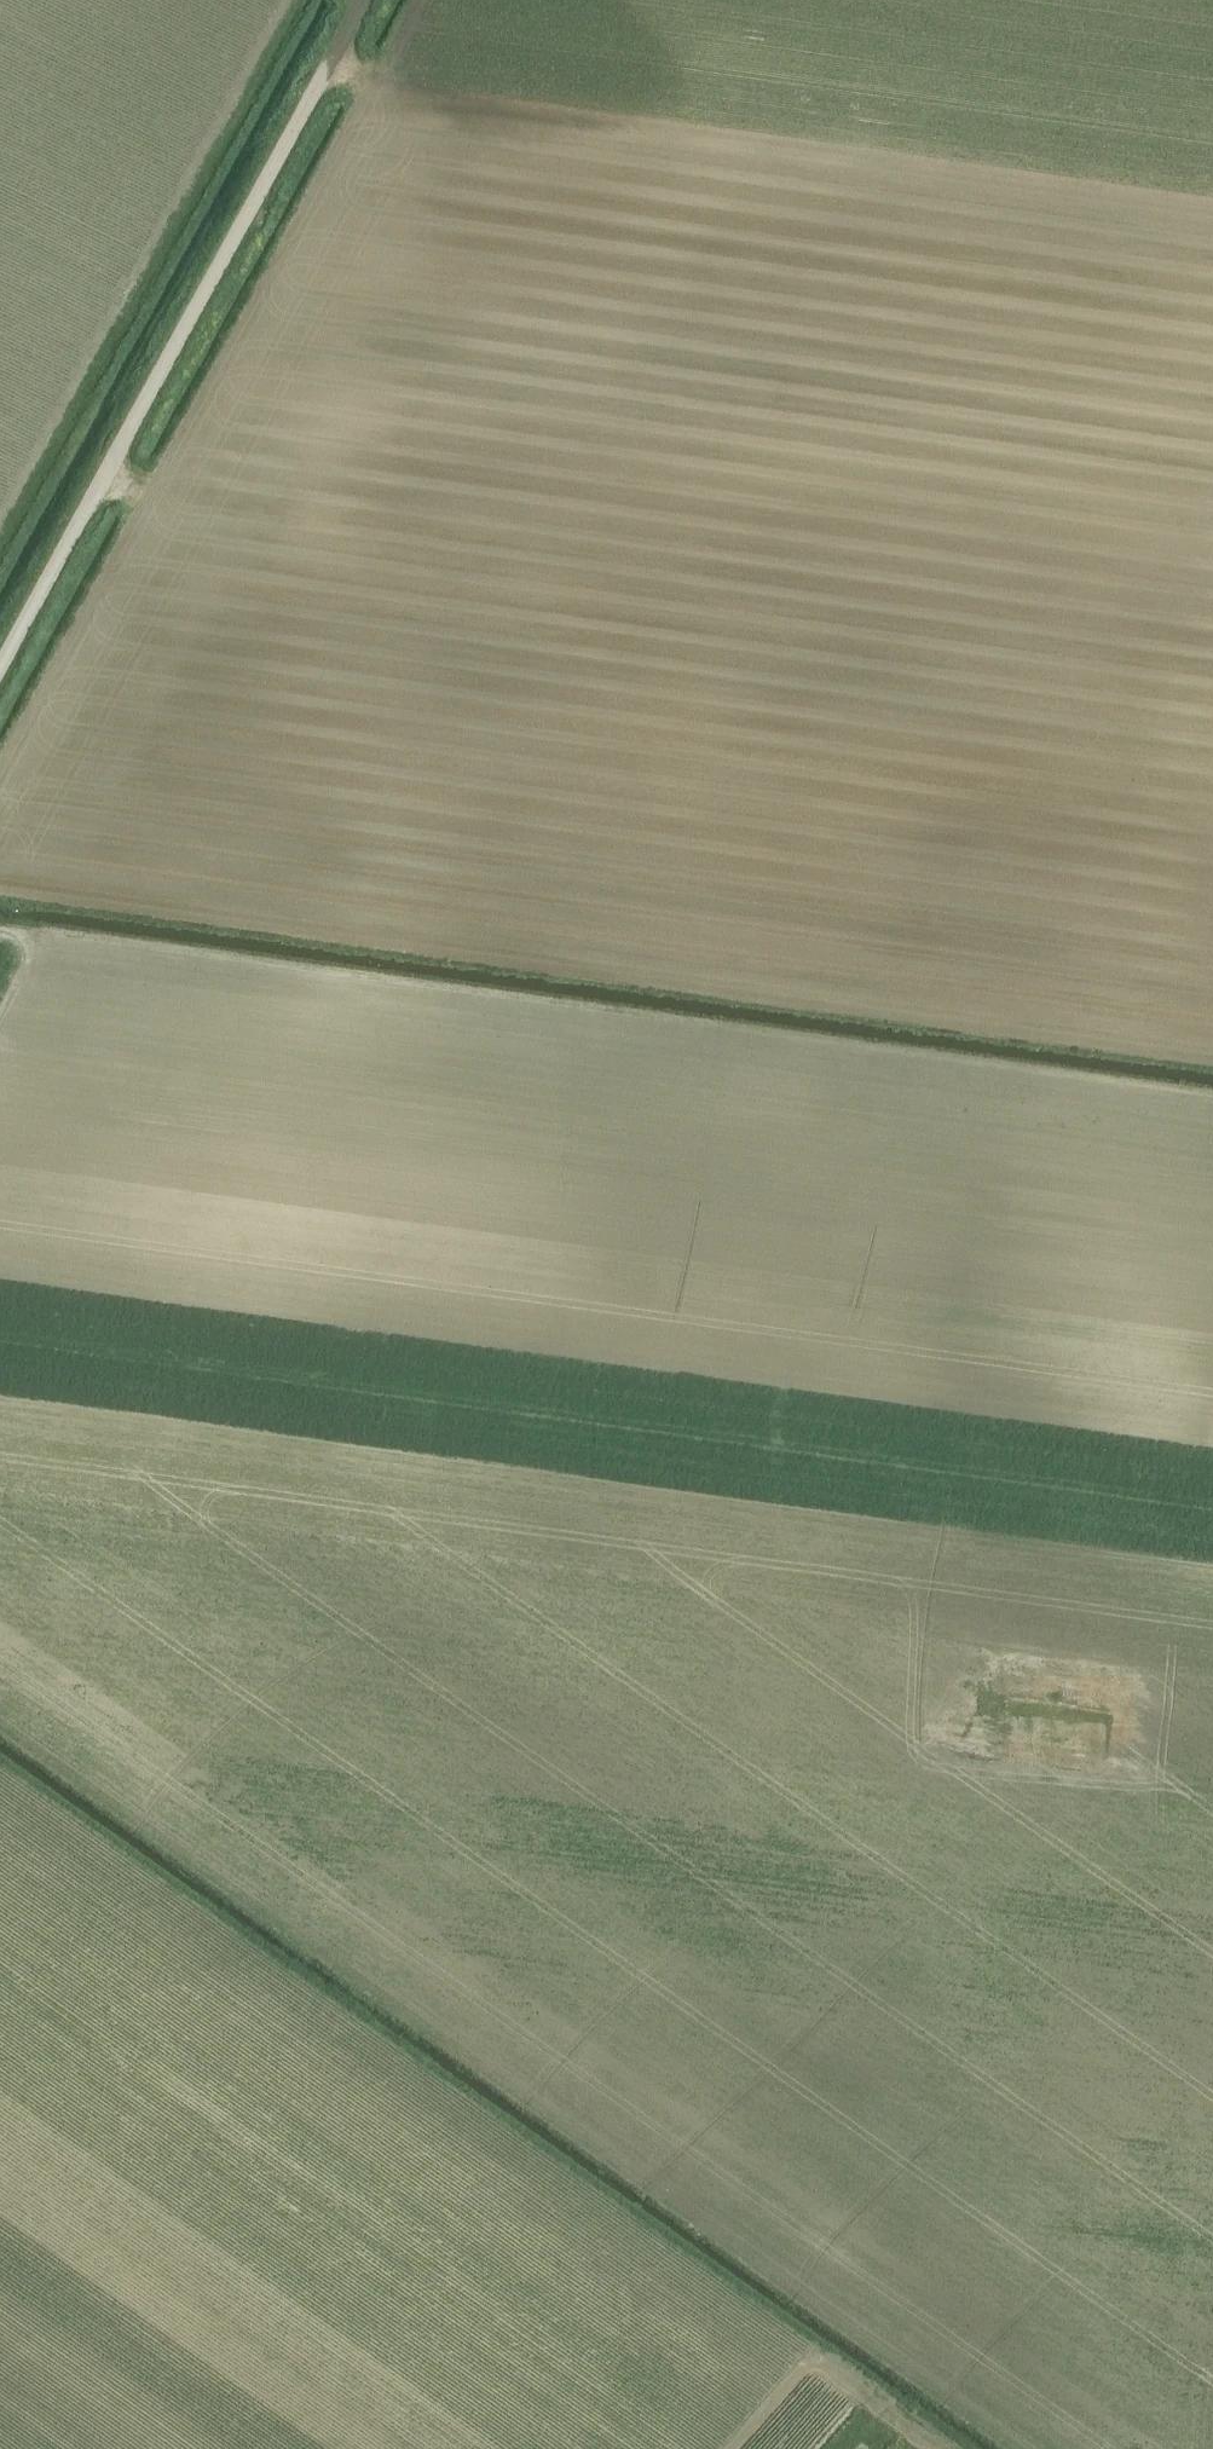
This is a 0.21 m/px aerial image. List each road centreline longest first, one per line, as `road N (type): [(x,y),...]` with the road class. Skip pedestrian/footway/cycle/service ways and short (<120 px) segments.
road 1 (unclassified): [(0,672),(365,0)]

